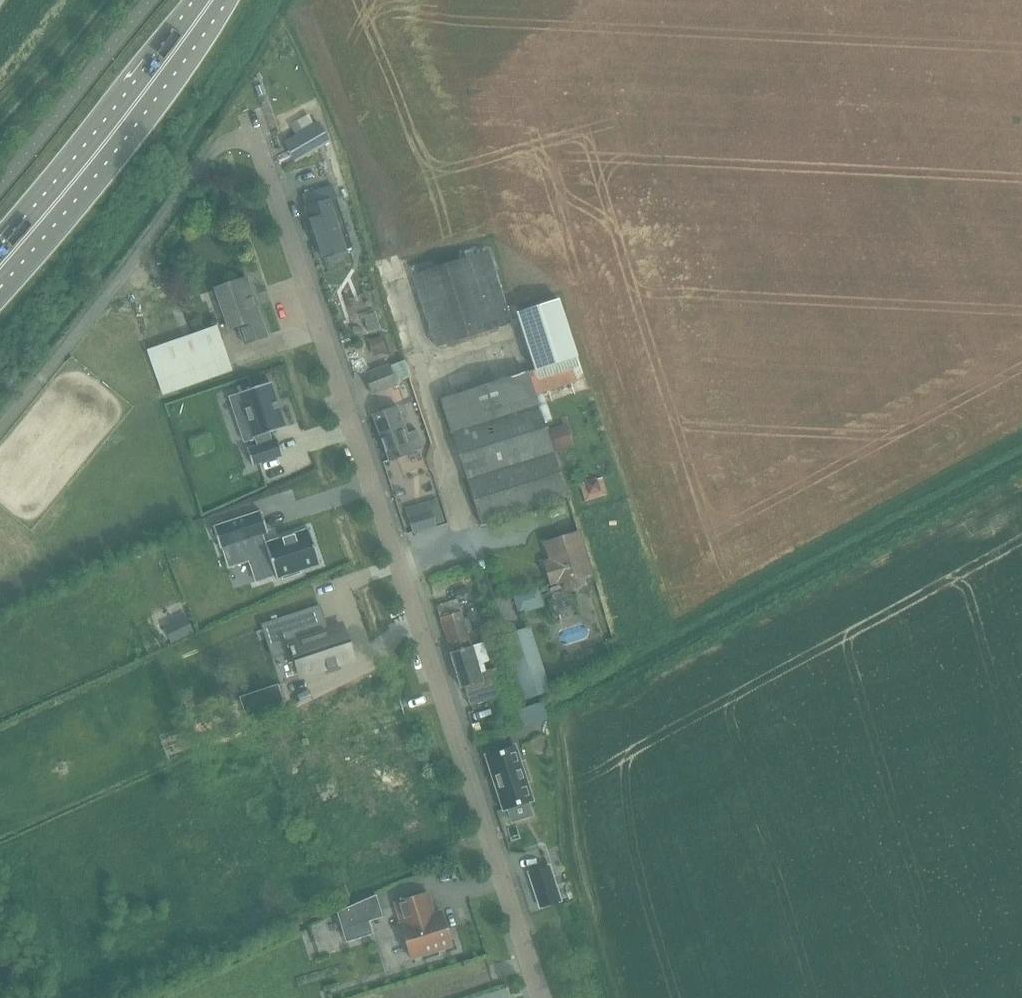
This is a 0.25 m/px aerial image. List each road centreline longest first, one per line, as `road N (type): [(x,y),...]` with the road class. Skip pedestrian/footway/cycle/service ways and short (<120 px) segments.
road 1 (residential): [(543,997),(250,121)]
road 2 (secondary): [(76,176),(209,0)]
road 3 (secondary): [(0,286),(33,251),(76,176)]

